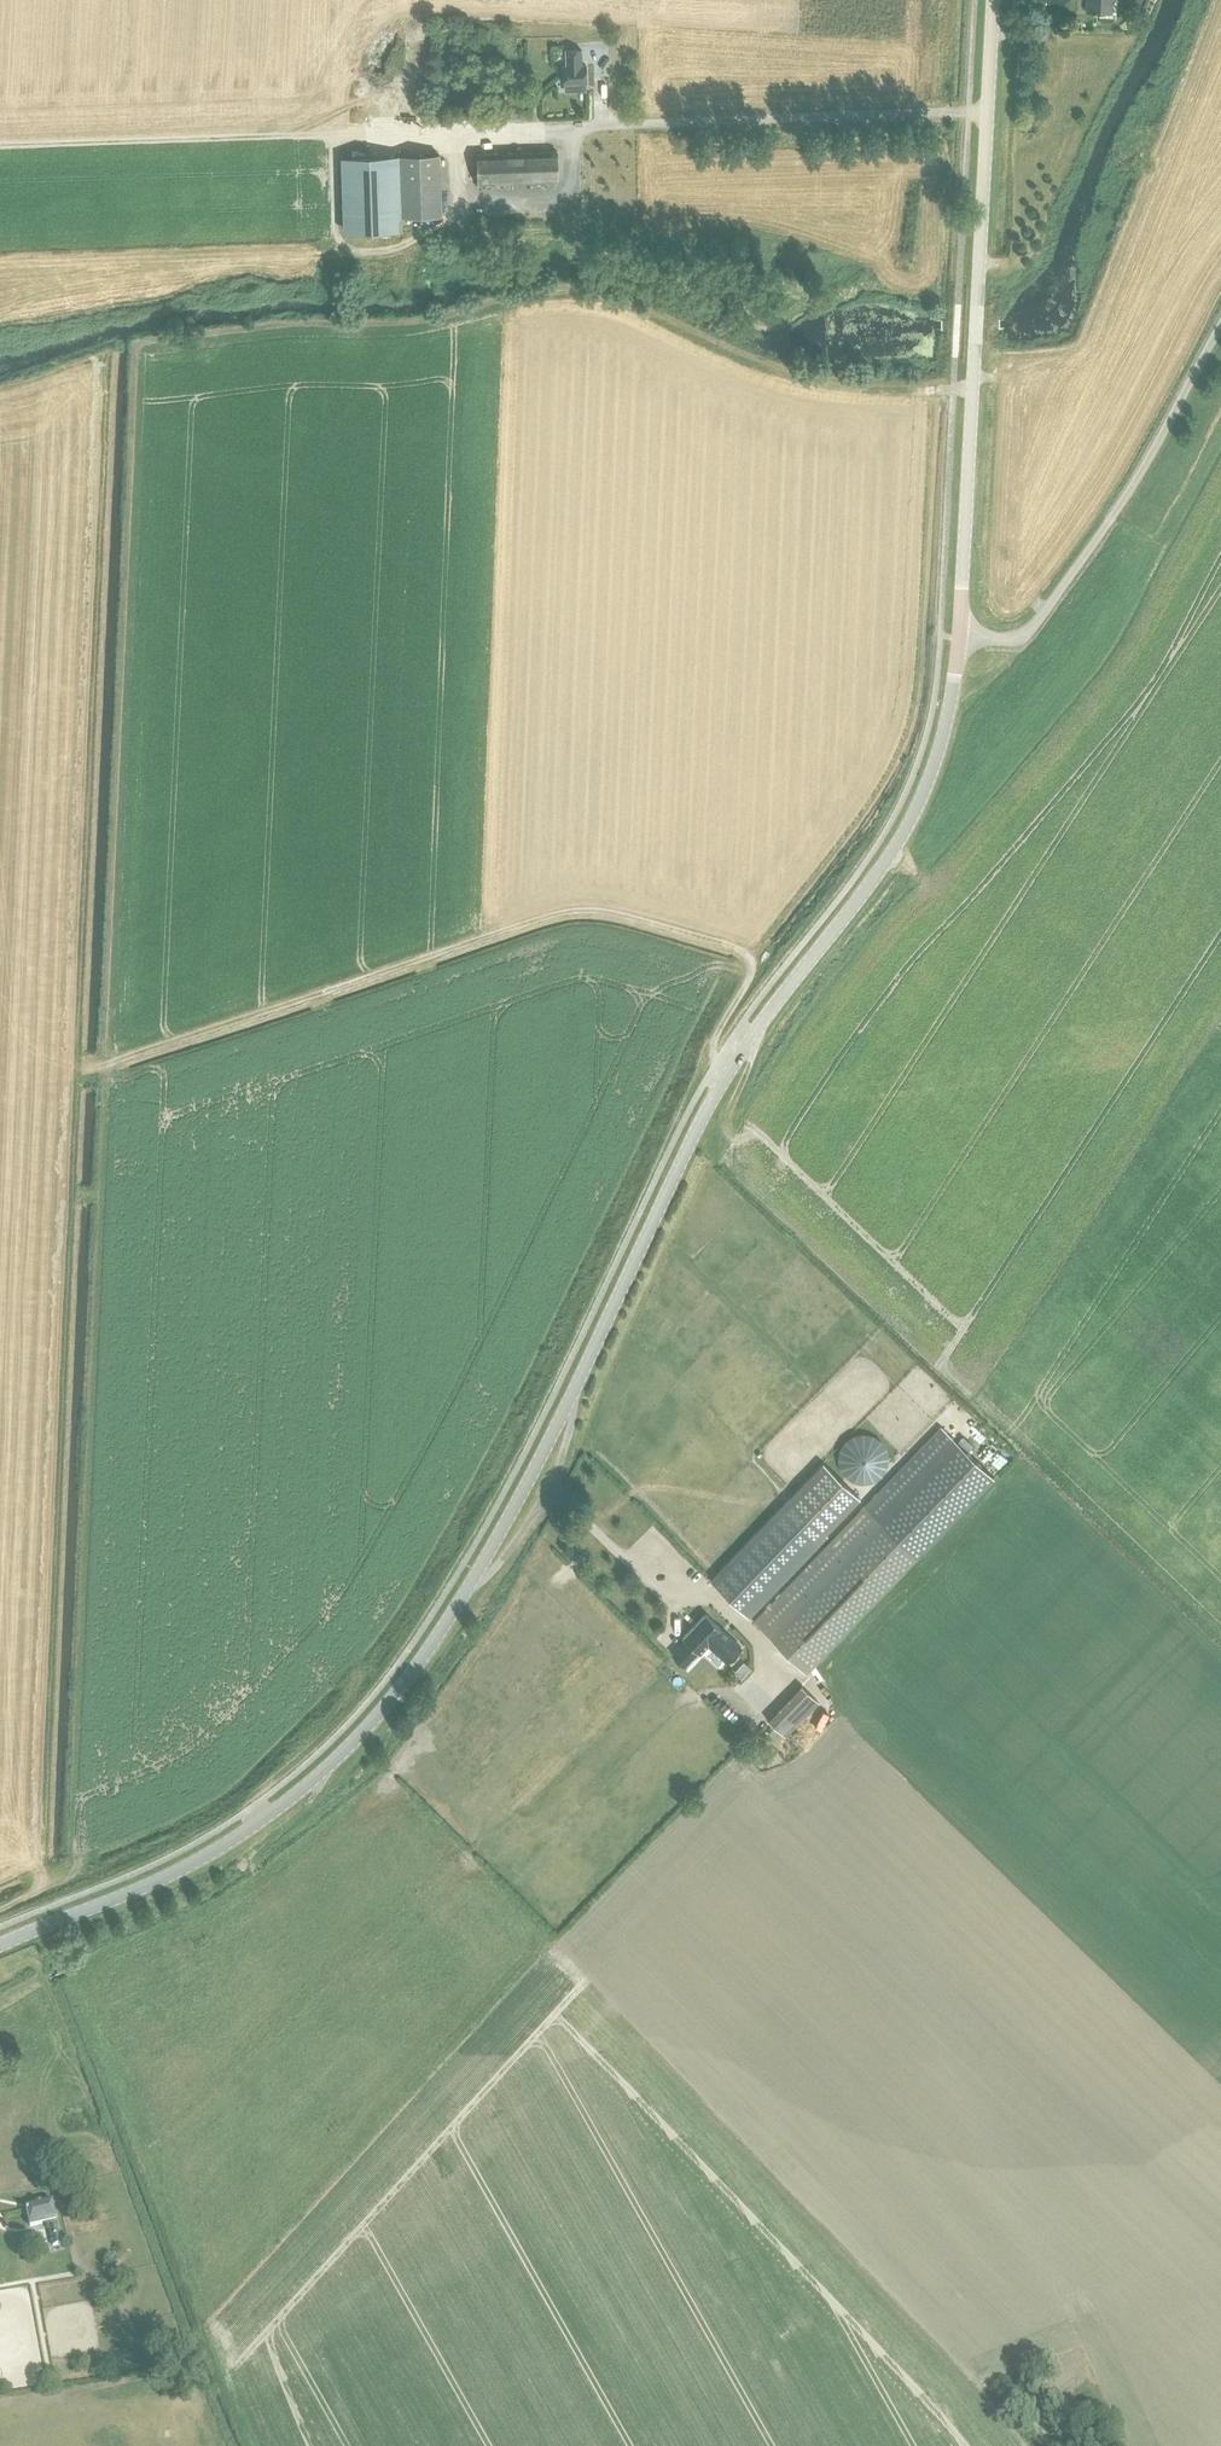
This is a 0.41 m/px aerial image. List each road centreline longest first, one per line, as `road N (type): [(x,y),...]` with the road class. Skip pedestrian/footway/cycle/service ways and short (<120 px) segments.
road 1 (secondary): [(0,1946),(196,1861),(283,1803),(396,1693),(476,1569),(564,1405),(729,1070),(886,860),(918,804),(950,703),(958,632)]
road 2 (track): [(729,1070),(710,1051),(750,978),(745,955),(585,910),(102,1068),(75,1066)]
road 3 (secondary): [(958,632),(994,0)]
road 4 (unclassified): [(958,632),(1014,634),(1034,622),(1125,497),(1220,326)]
road 5 (track): [(0,143),(398,131)]

